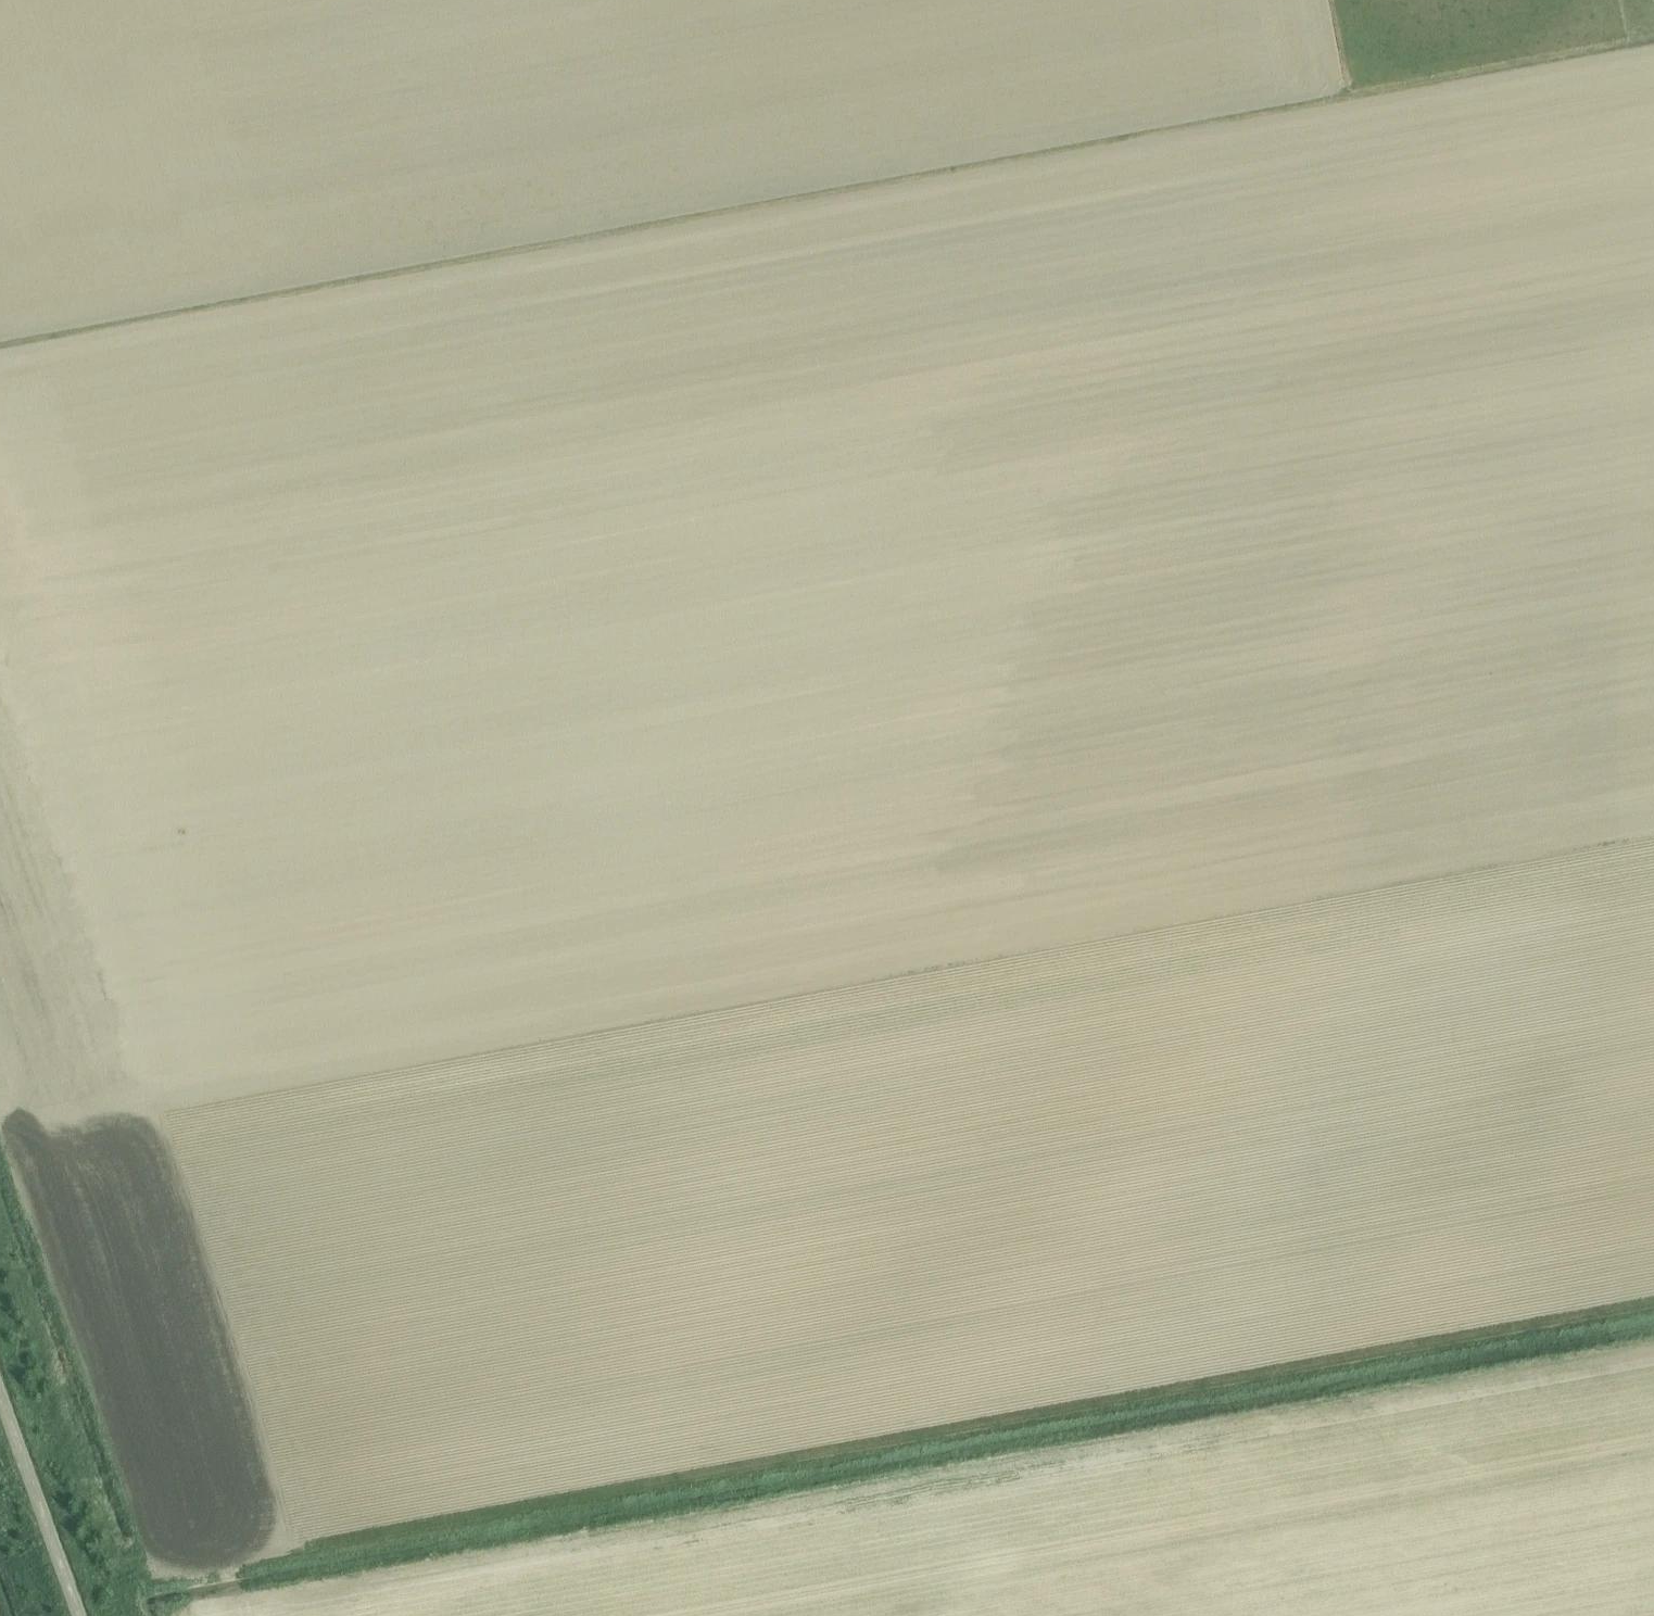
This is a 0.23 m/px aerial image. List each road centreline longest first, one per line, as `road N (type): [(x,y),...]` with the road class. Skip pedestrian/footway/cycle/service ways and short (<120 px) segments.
road 1 (track): [(1653,42),(0,351)]
road 2 (unclassified): [(82,1615),(0,1383)]

